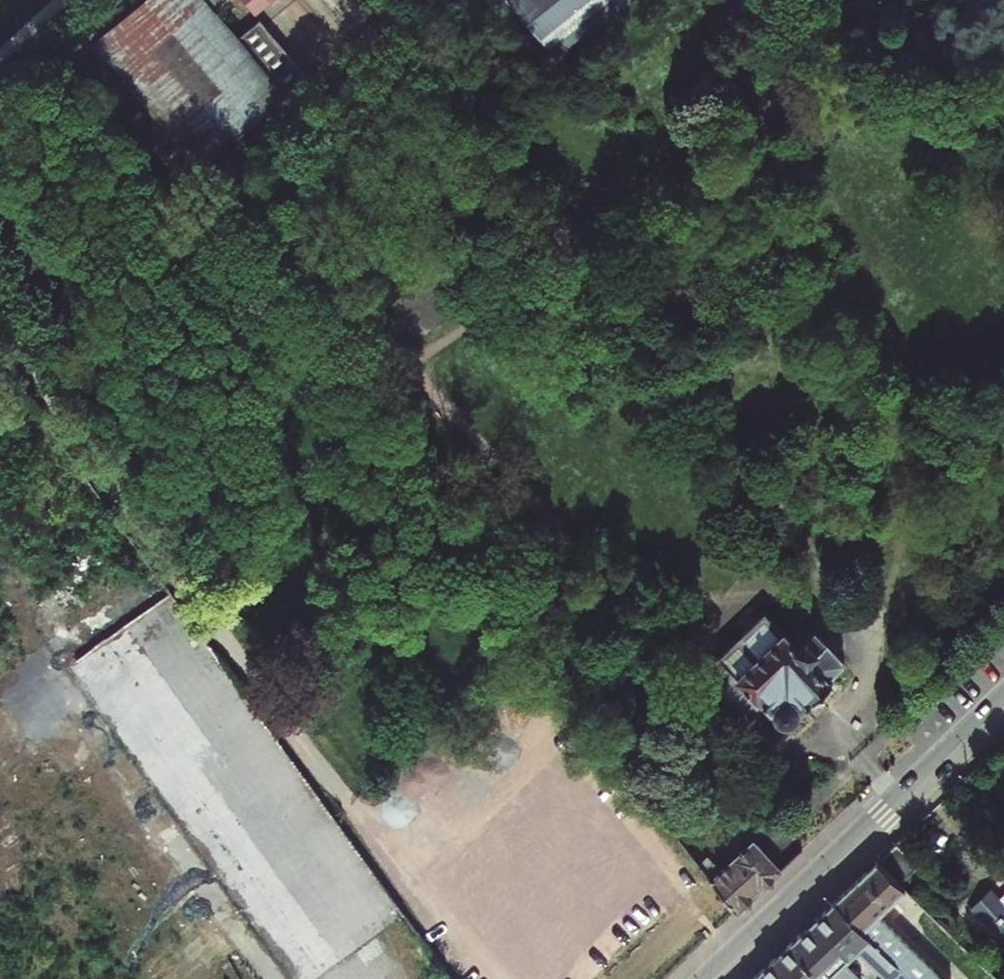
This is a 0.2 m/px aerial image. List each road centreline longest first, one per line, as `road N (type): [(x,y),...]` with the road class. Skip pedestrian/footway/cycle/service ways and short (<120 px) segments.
road 1 (residential): [(1003,701),(709,978)]

